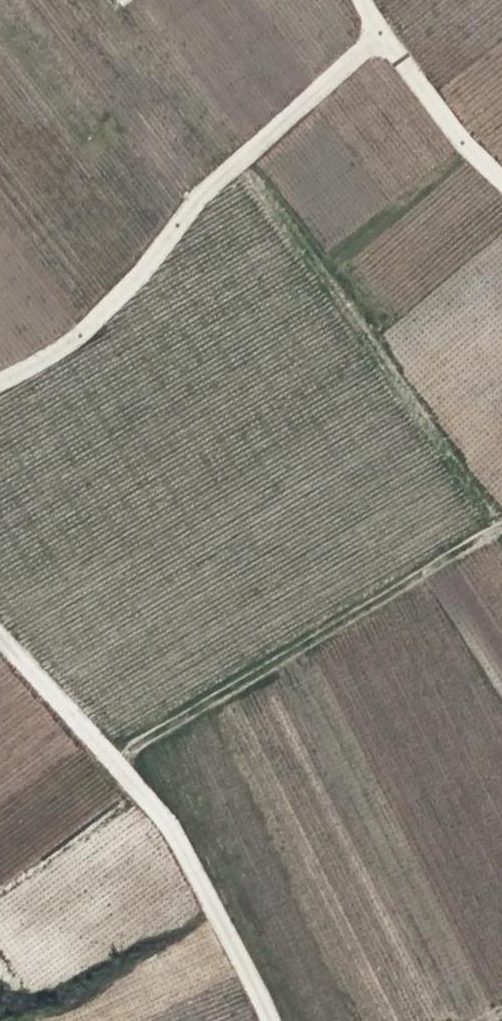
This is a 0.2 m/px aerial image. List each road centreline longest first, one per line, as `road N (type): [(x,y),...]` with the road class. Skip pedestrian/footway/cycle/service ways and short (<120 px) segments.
road 1 (track): [(0,382),(79,334),(201,196),(380,34)]
road 2 (track): [(0,638),(168,823),(271,1020)]
road 3 (track): [(501,530),(111,760)]
road 4 (track): [(365,0),(380,34),(501,182)]

